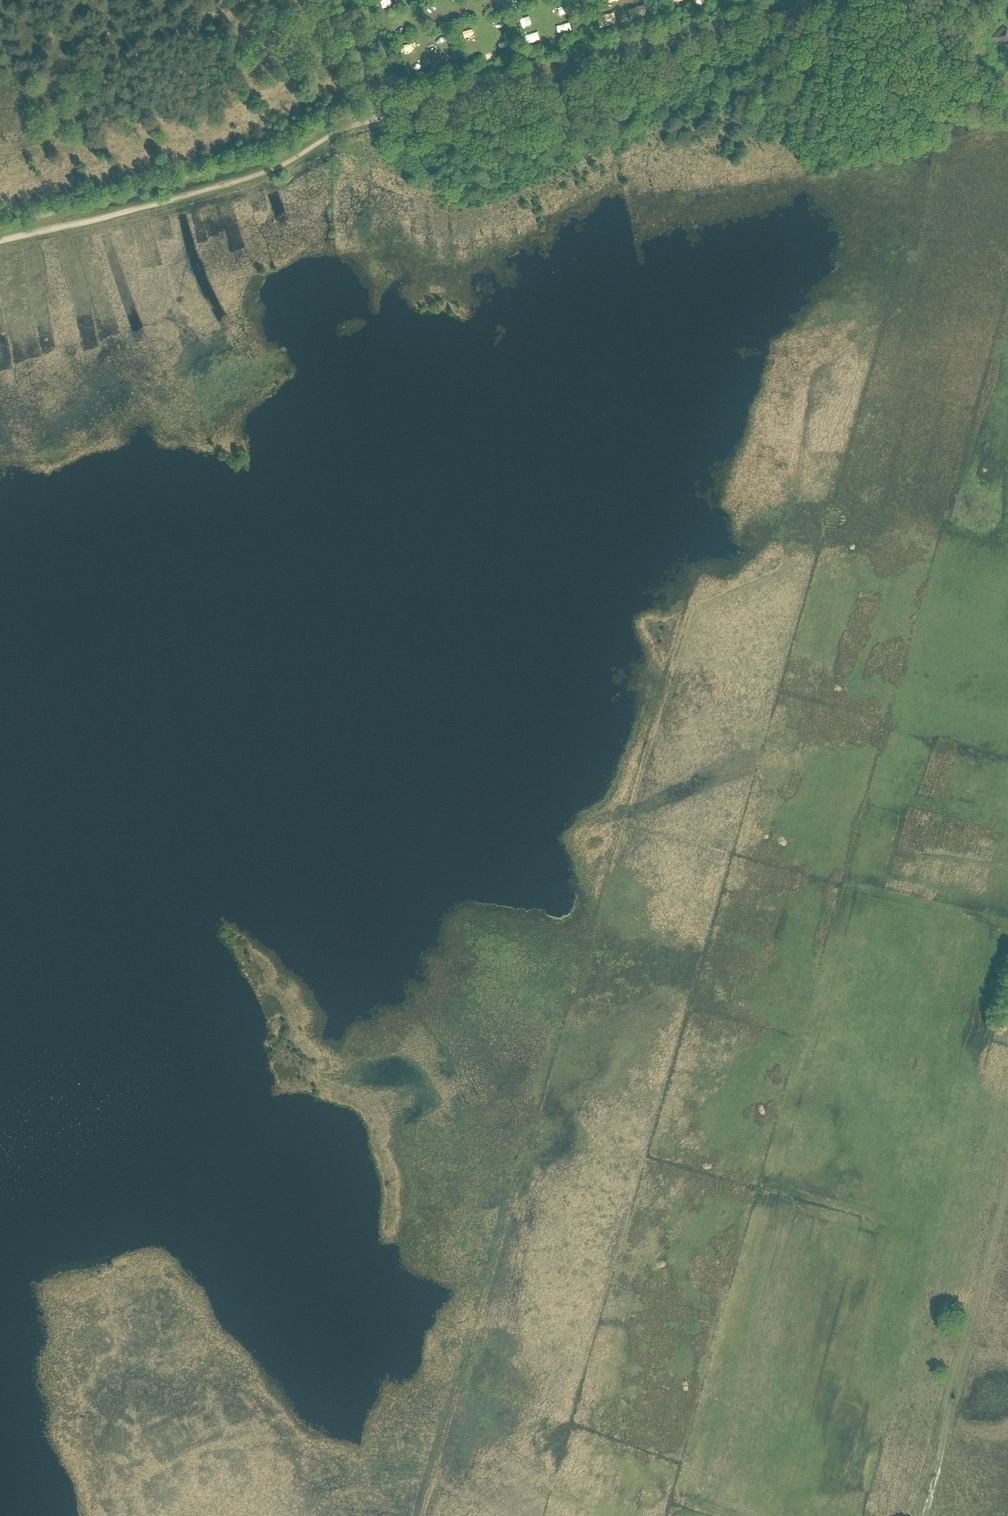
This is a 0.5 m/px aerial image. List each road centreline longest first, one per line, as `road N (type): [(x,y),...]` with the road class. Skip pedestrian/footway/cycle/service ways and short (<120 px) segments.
road 1 (track): [(855,0),(383,118)]
road 2 (track): [(383,118),(251,176),(0,240)]

